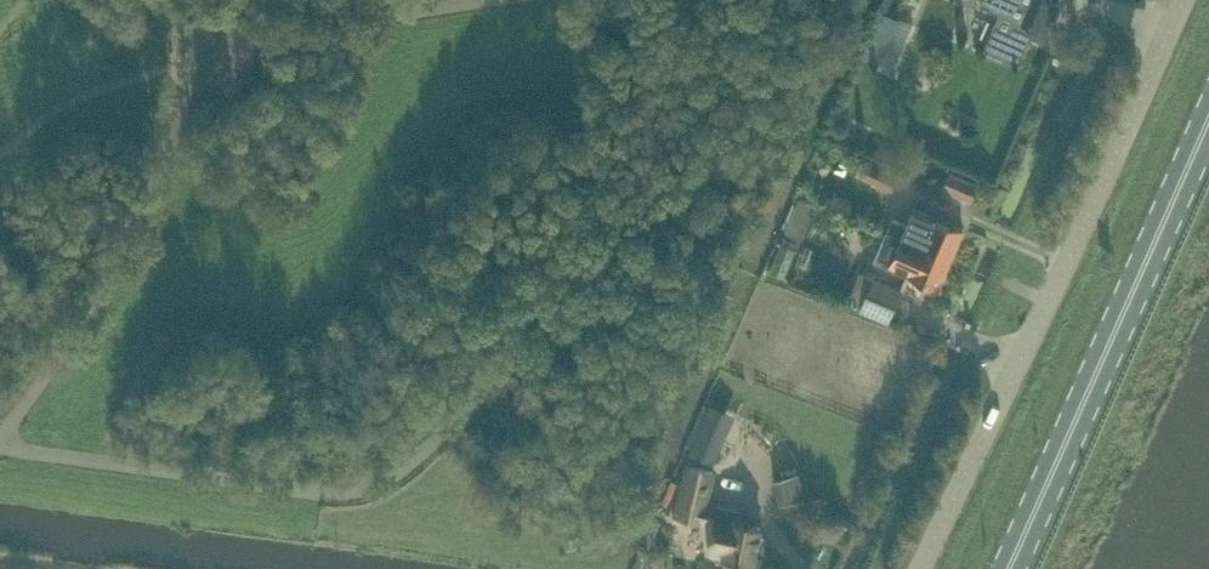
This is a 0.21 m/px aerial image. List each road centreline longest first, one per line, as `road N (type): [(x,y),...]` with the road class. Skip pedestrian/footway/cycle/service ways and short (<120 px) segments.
road 1 (unclassified): [(918,568),(1182,0)]
road 2 (primary): [(1008,568),(1208,118)]

